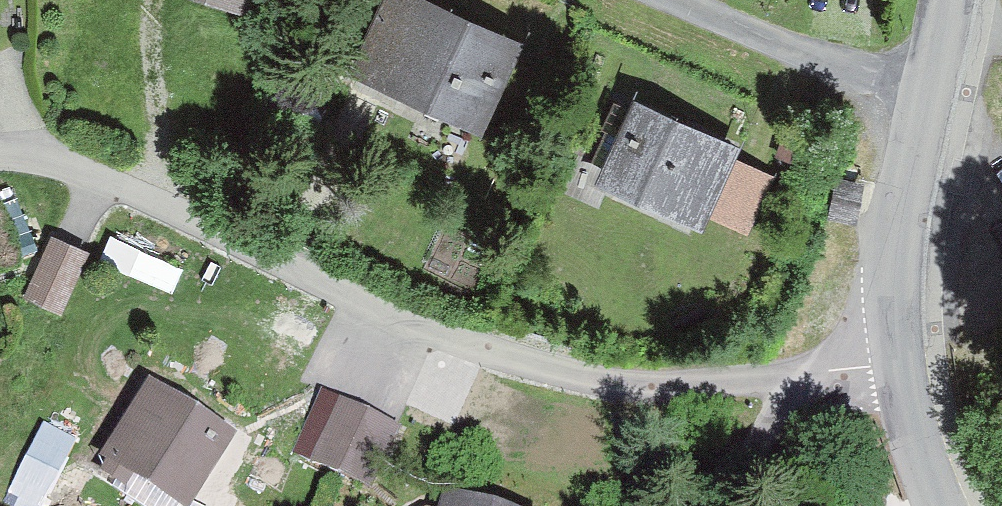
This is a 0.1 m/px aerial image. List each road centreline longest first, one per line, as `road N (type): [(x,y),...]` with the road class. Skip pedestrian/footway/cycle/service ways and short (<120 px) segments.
road 1 (tertiary): [(946,505),(904,367),(906,193),(929,88)]
road 2 (unclassified): [(677,0),(929,88)]

